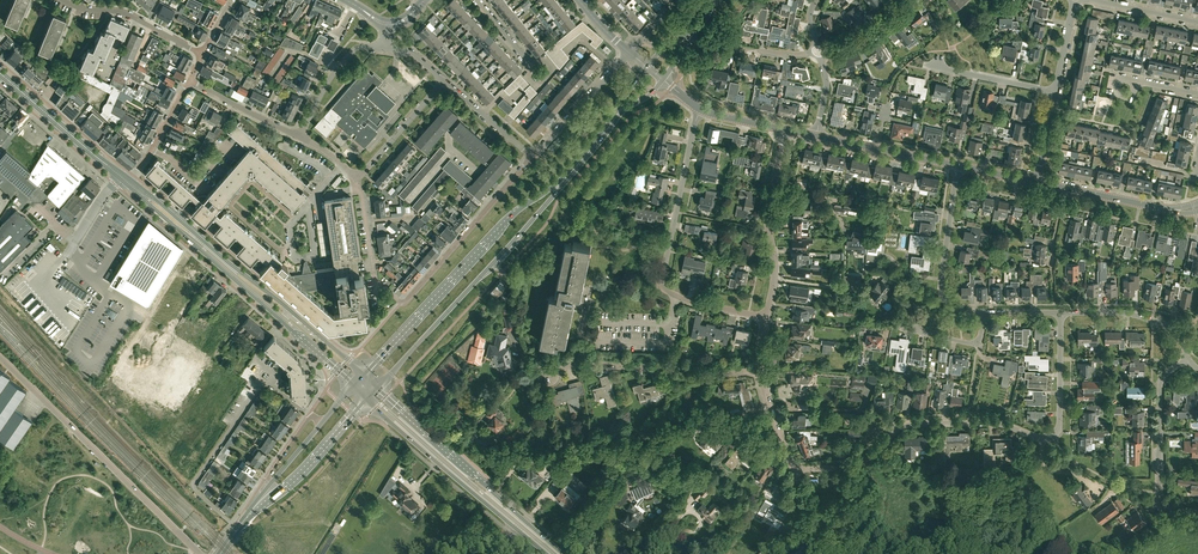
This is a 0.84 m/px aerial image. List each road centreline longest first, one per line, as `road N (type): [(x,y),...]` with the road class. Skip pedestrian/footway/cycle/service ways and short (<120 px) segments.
road 1 (residential): [(794,470),(858,465),(911,424),(999,424),(1053,436),(1060,425),(1061,312)]
road 2 (secondary): [(364,375),(135,187)]
road 3 (secondary): [(135,187),(354,385)]
road 4 (primary): [(570,175),(508,221),(364,375)]
road 5 (primary): [(378,388),(570,175)]
road 6 (unclassified): [(200,553),(0,356)]
road 7 (primary): [(562,553),(378,388)]
road 8 (primary): [(366,400),(546,553)]
road 9 (residential): [(547,383),(568,370),(695,379),(762,369)]
road 10 (residential): [(533,157),(401,302)]
road 11 (residential): [(679,297),(666,277),(701,109)]
road 12 (residential): [(1197,512),(1159,502),(1162,383),(1189,359)]
road 13 (residential): [(766,320),(776,280),(770,211),(784,129)]
road 14 (unclassified): [(984,312),(953,309),(943,294),(958,165)]
road 15 (secondary): [(125,178),(0,73)]
road 16 (unclassified): [(203,53),(127,15),(64,0)]
road 17 (residential): [(1189,359),(1166,324),(1120,312),(1061,312)]
road 18 (tertiary): [(958,165),(816,136)]
road 19 (residential): [(533,157),(628,51)]
road 20 (residential): [(357,176),(375,281),(401,302)]
road 21 (residential): [(300,137),(355,49),(386,49)]
road 22 (tertiary): [(1197,207),(1172,209),(1065,187)]
road 23 (residential): [(1055,91),(924,64)]
road 24 (residential): [(357,176),(444,80)]
road 25 (primary): [(279,492),(366,400)]
road 26 (residential): [(300,137),(190,80)]
road 27 (unclassified): [(672,323),(667,342),(588,341),(589,322)]

